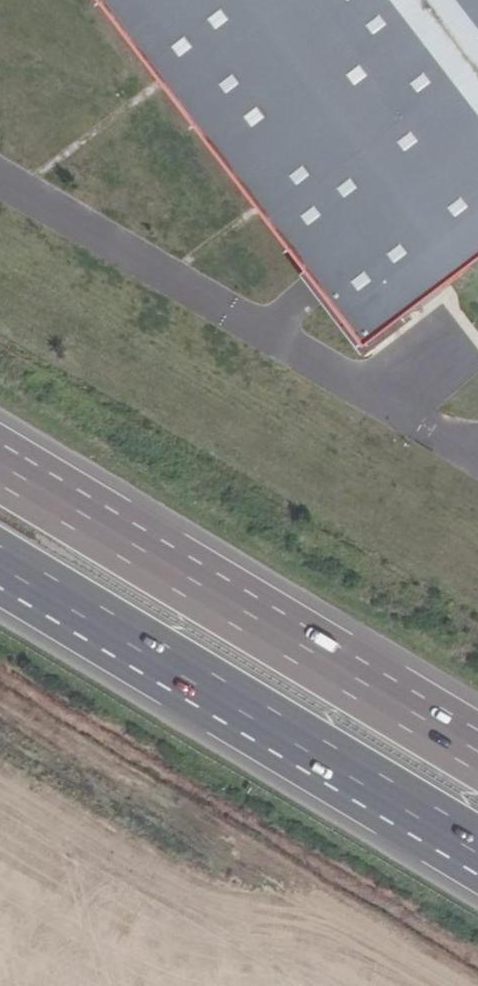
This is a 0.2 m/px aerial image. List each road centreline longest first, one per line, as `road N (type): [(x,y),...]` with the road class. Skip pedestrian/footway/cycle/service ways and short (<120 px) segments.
road 1 (motorway): [(477,761),(0,473)]
road 2 (motorway): [(0,563),(477,851)]

